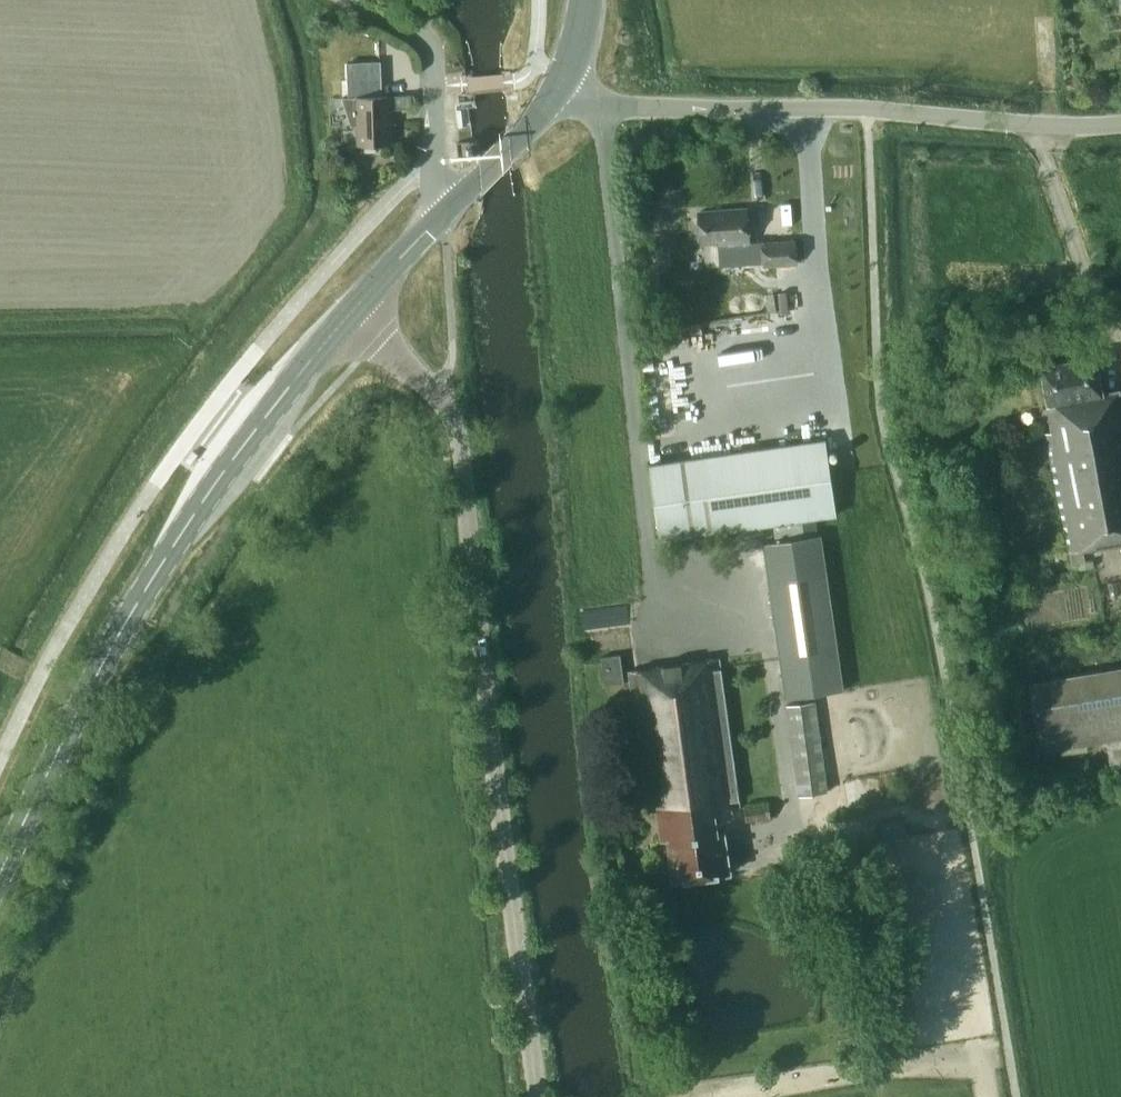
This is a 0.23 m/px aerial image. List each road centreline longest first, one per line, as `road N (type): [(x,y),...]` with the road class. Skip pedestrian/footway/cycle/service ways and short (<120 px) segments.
road 1 (unclassified): [(545,1096),(456,428),(440,395),(349,315)]
road 2 (secondary): [(349,315),(188,525),(102,664),(0,879)]
road 3 (unclassified): [(866,110),(598,106),(563,82)]
road 4 (unclassified): [(866,110),(1084,128),(1120,123)]
road 5 (tertiary): [(444,213),(433,55),(418,33),(357,0)]
road 6 (secondary): [(444,213),(349,315)]
road 7 (secondary): [(480,178),(563,82)]

